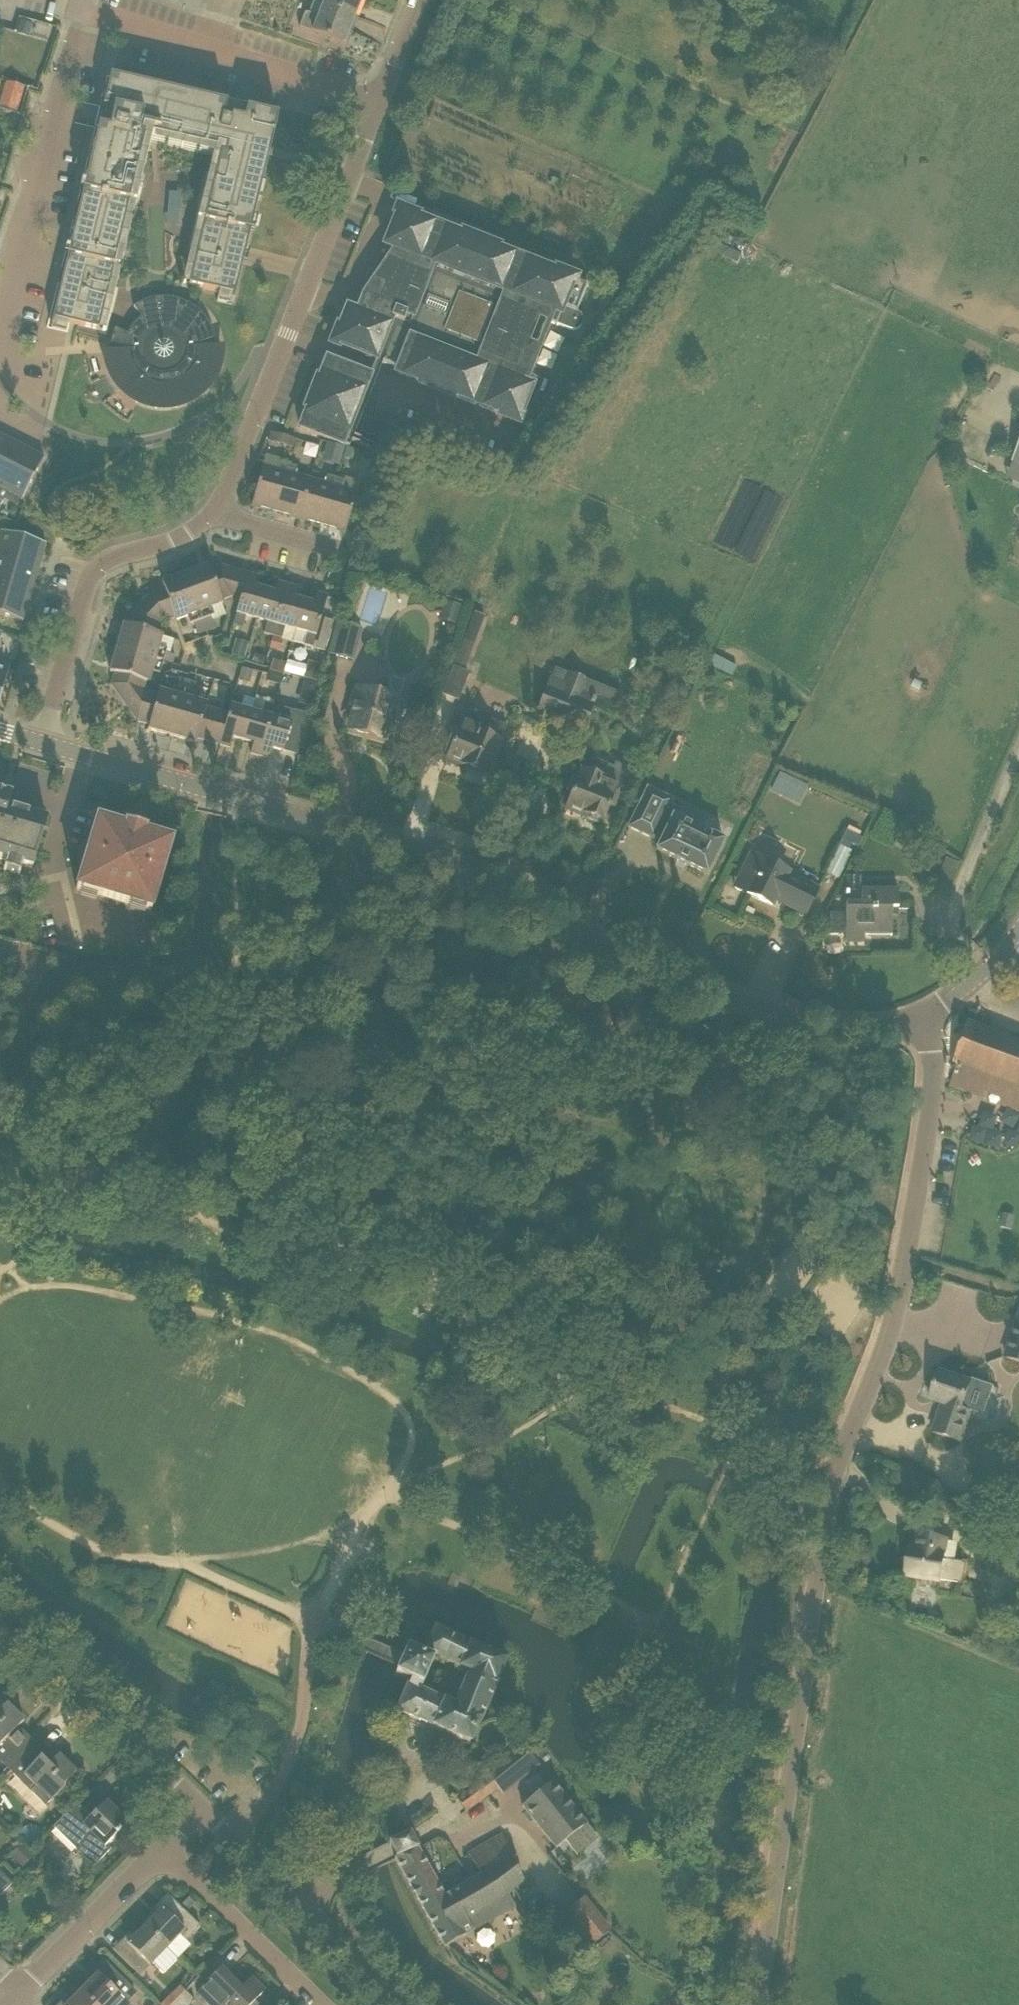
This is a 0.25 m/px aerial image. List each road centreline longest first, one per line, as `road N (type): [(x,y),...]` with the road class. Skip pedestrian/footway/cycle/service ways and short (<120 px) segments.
road 1 (residential): [(759,2004),(836,1464),(890,1337),(932,1092),(921,1016)]
road 2 (tertiary): [(921,1016),(858,1028),(749,1003),(632,958),(444,856),(83,755)]
road 3 (residential): [(42,743),(91,574),(177,540),(218,514),(379,105)]
road 4 (residential): [(83,9),(0,314)]
road 5 (residential): [(379,105),(83,9)]
road 6 (residential): [(404,2004),(200,1807)]
road 7 (residential): [(200,1807),(0,1613)]
road 8 (residential): [(327,2004),(165,1847)]
road 9 (residential): [(20,1993),(165,1847)]
road 10 (unclassified): [(73,926),(57,872),(60,823),(83,755)]
road 11 (tertiary): [(921,1016),(983,974),(1018,929)]

